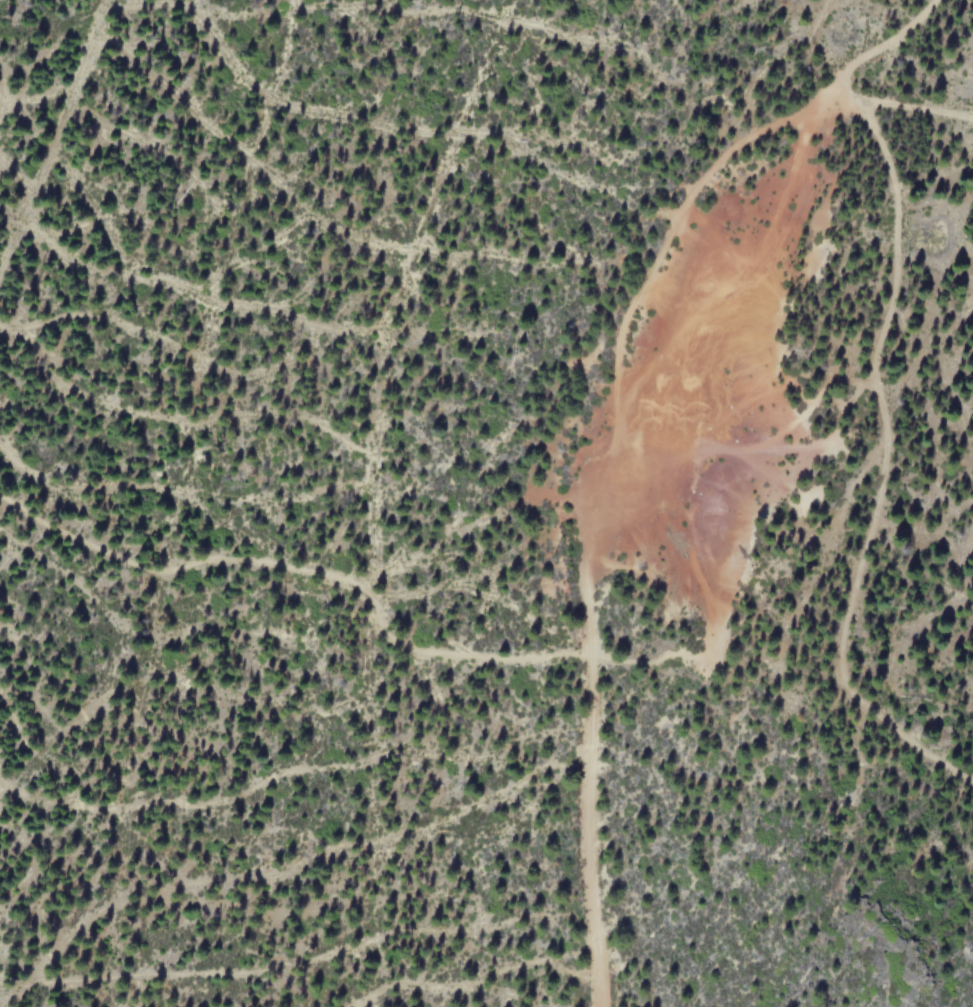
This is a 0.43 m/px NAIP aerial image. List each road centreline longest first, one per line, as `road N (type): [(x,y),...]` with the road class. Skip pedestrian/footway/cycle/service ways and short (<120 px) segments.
road 1 (track): [(594,1006),(585,876),(584,559),(594,462),(624,322),(714,166),(892,39)]

